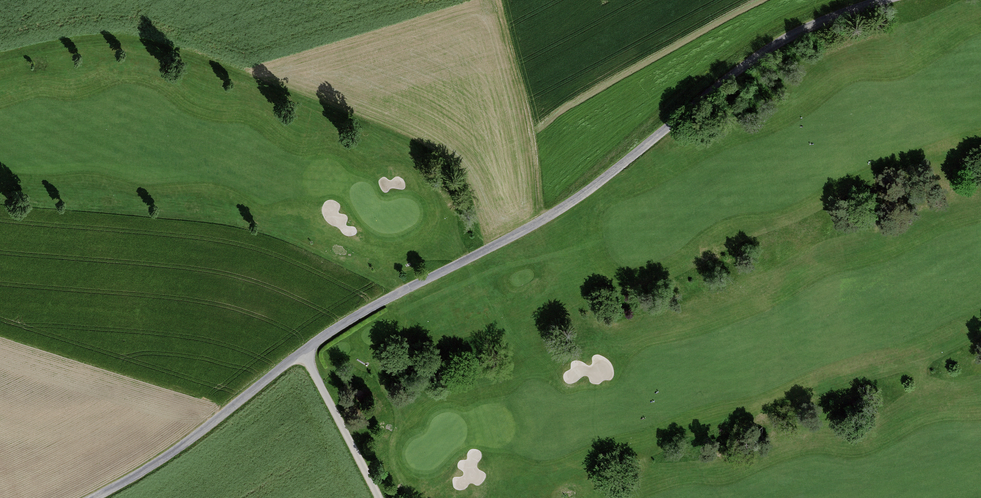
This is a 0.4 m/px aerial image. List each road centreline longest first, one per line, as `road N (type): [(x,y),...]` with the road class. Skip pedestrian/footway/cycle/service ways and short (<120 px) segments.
road 1 (unclassified): [(880,0),(756,47),(586,189),(304,350)]
road 2 (unclassified): [(304,350),(223,417),(86,497)]
road 3 (track): [(496,0),(529,104),(539,219)]
road 4 (unclassified): [(375,497),(304,350)]

